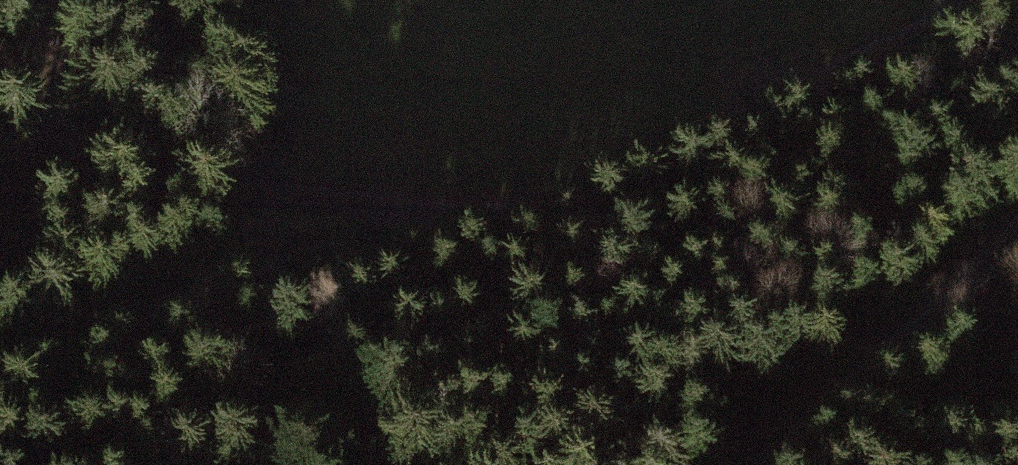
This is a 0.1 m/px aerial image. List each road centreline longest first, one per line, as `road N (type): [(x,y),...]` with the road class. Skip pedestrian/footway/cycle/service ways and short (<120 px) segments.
road 1 (track): [(1017,5),(630,175),(537,204),(445,216)]
road 2 (track): [(445,216),(192,184),(101,152),(48,110),(27,16)]
road 3 (track): [(0,376),(209,277),(364,245),(445,216)]
road 4 (track): [(1017,240),(842,411),(769,464)]

